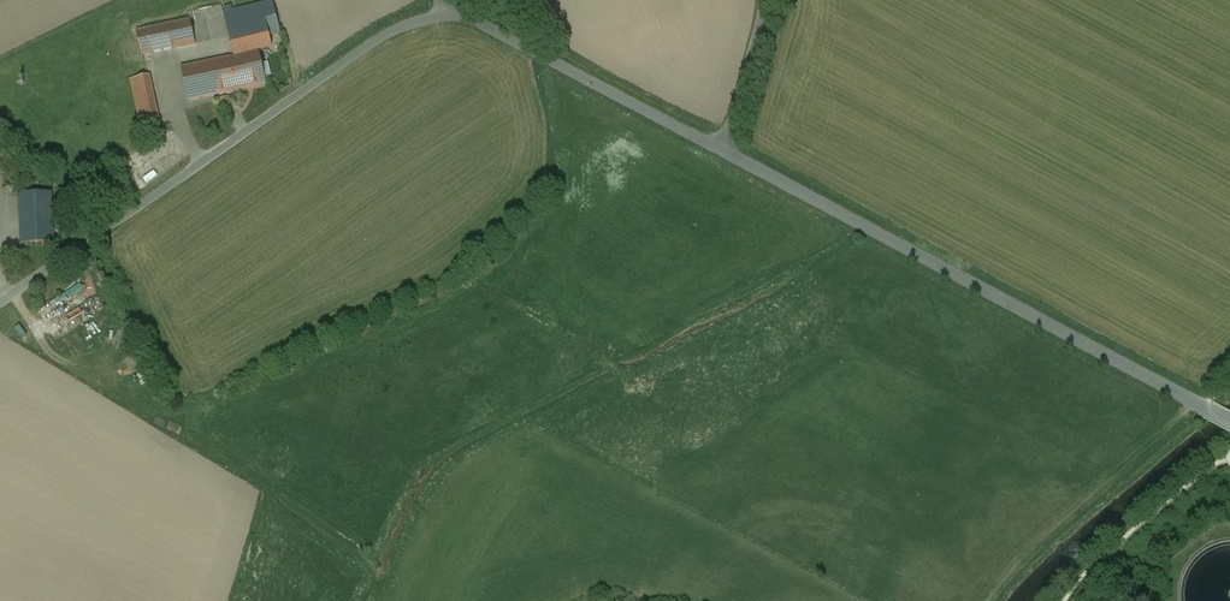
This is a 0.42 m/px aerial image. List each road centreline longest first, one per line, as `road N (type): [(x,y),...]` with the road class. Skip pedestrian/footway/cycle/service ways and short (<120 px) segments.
road 1 (unclassified): [(722,152),(1205,410)]
road 2 (unclassified): [(0,304),(369,45),(449,12)]
road 3 (unclassified): [(449,12),(722,152)]
road 4 (unclassified): [(763,0),(722,152)]

